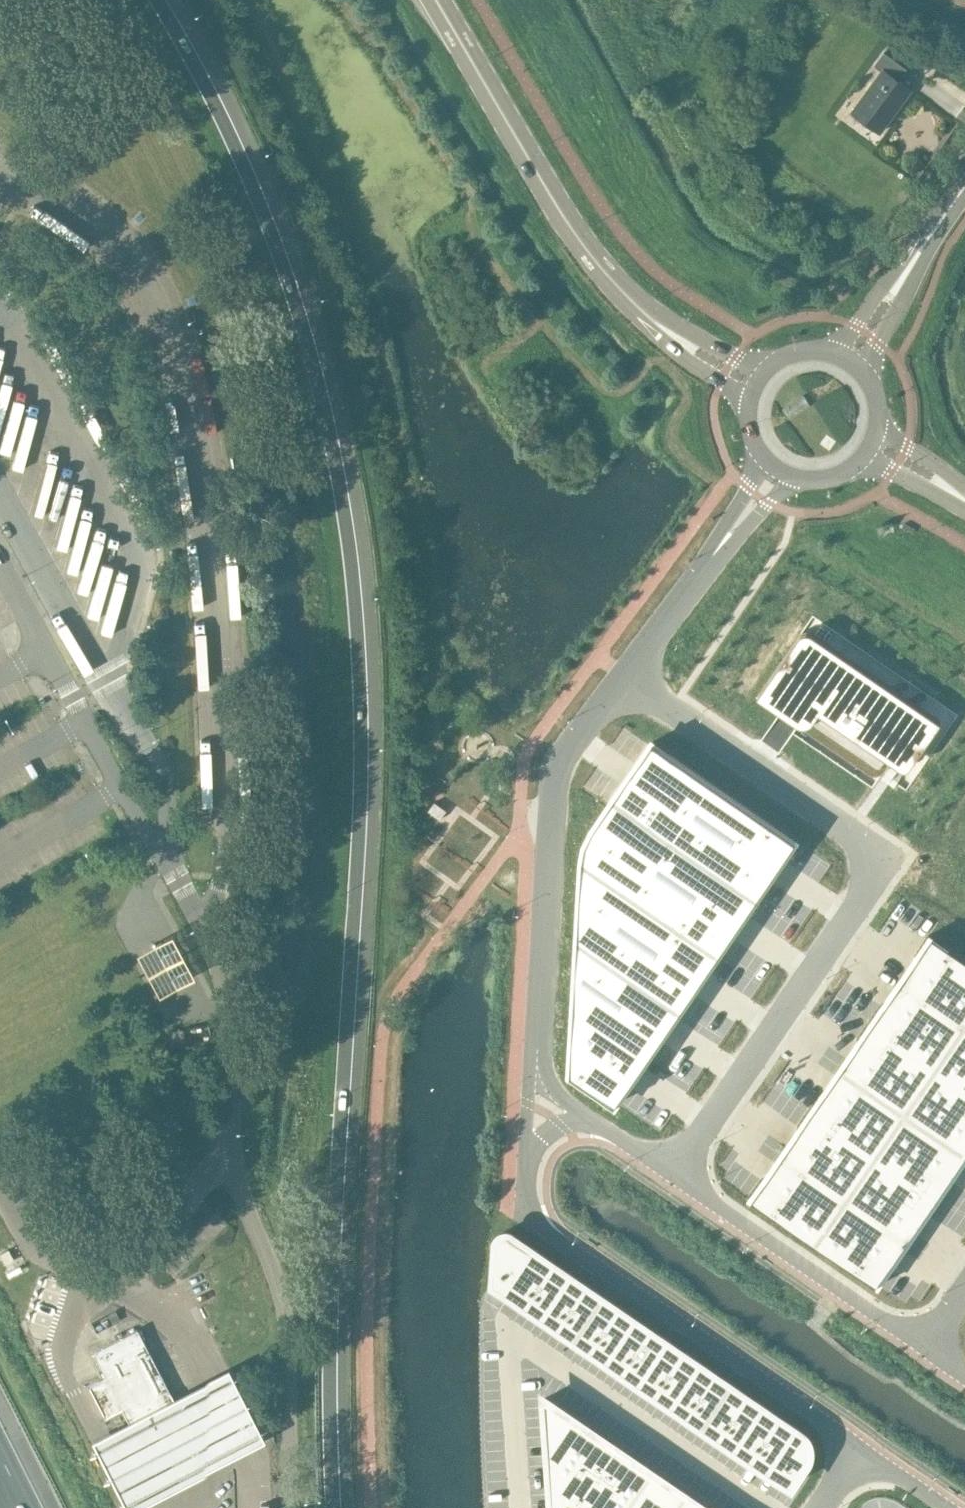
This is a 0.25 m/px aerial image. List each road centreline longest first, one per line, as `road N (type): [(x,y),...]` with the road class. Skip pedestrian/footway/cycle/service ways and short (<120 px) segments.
road 1 (motorway): [(337,1507),(336,1279),(361,817),(362,690),(348,535),(334,428),(276,233),(155,0)]
road 2 (unclassified): [(624,675),(888,858),(667,1173)]
road 3 (unclassified): [(526,1153),(529,1221),(862,1447)]
road 4 (tertiary): [(654,320),(553,199),(437,0)]
road 5 (unclassified): [(925,1347),(667,1173)]
road 6 (unclassified): [(557,761),(535,1067)]
road 7 (unclassified): [(624,675),(712,556)]
road 8 (tertiary): [(654,320),(691,363),(751,399)]
road 9 (tertiary): [(764,372),(654,320)]

